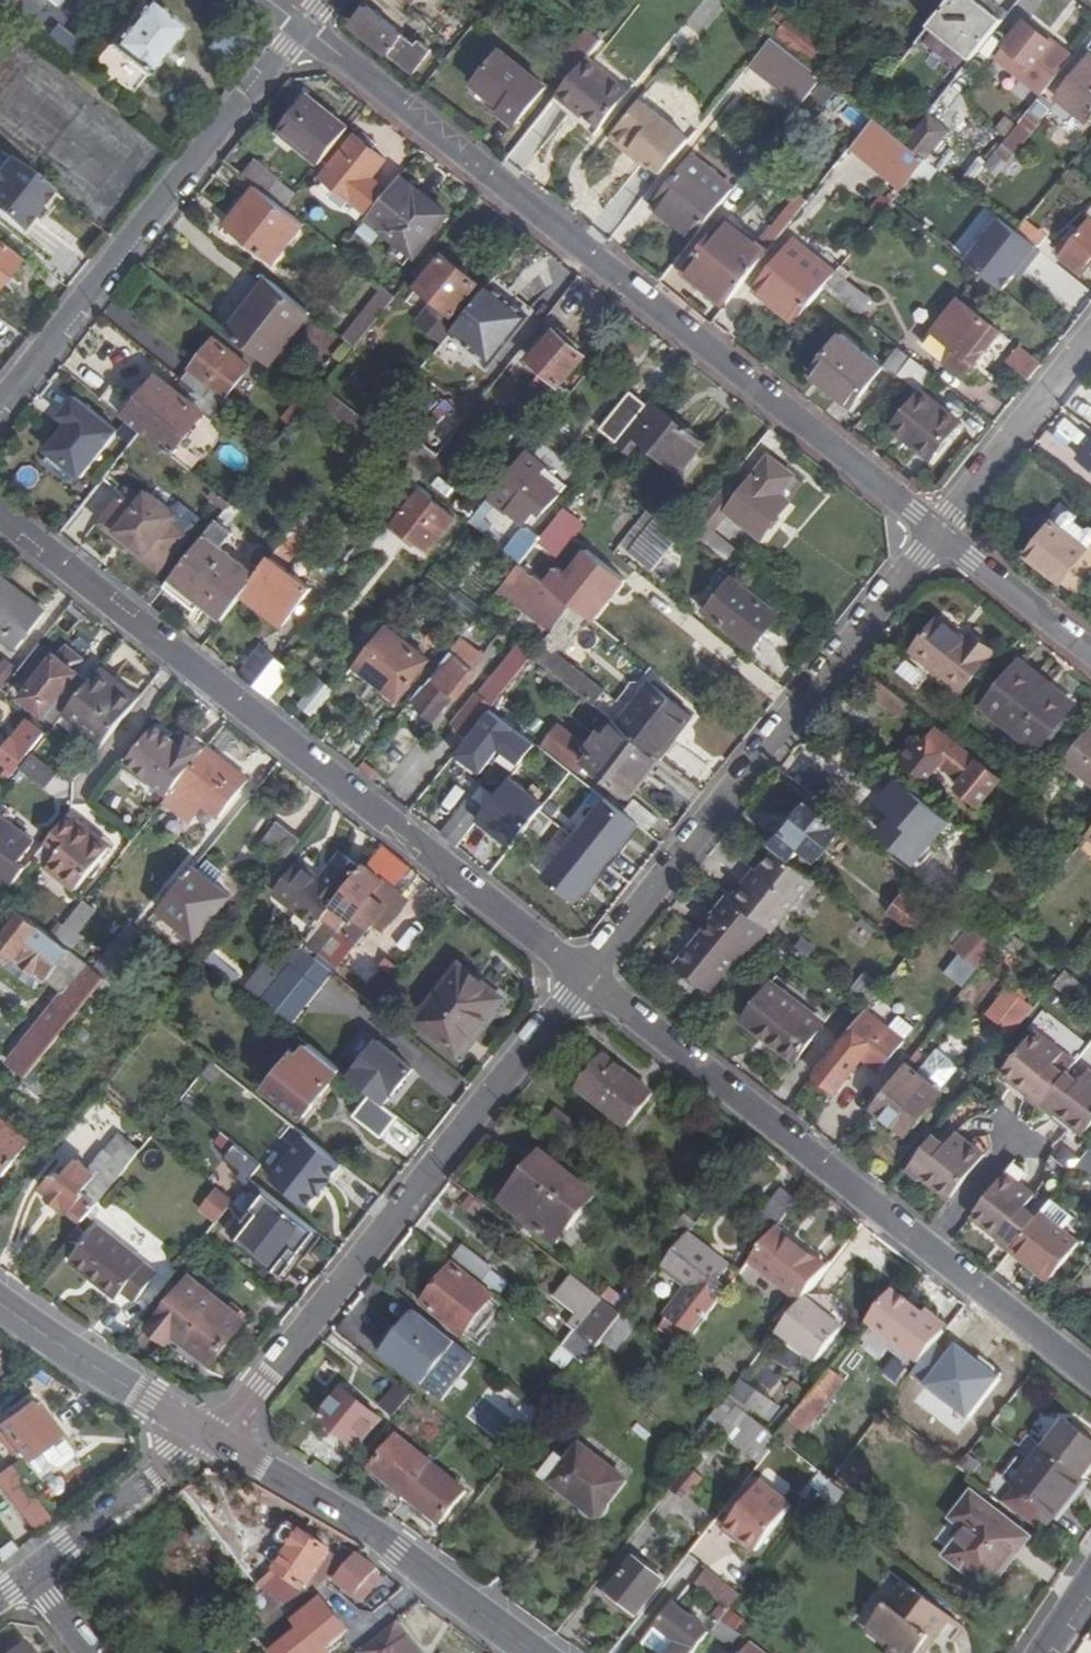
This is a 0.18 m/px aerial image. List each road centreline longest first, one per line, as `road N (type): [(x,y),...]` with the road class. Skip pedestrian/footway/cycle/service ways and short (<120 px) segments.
road 1 (residential): [(938,533),(304,29)]
road 2 (residential): [(586,977),(0,514)]
road 3 (residential): [(1090,1372),(586,977)]
road 4 (residential): [(225,1439),(586,977)]
road 5 (residential): [(586,977),(938,533)]
road 6 (residential): [(0,407),(304,29)]
road 7 (tertiary): [(225,1439),(382,1535),(539,1652)]
road 8 (tertiary): [(0,1298),(146,1399),(225,1439)]
road 9 (residential): [(938,533),(1090,339)]
road 10 (residential): [(225,1439),(33,1573)]
road 11 (residential): [(1090,653),(938,533)]

